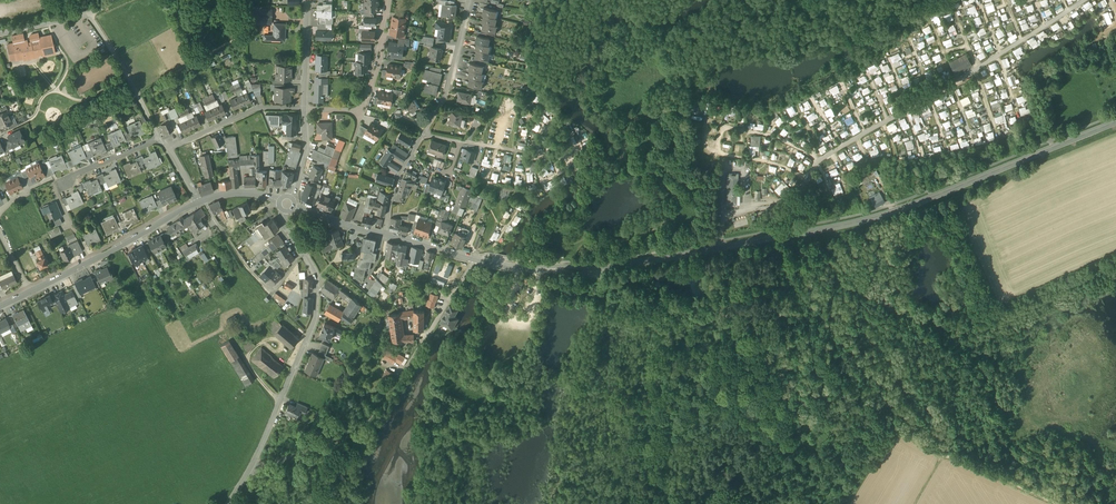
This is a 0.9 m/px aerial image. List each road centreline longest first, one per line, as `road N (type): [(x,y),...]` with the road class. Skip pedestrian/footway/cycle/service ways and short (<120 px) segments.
road 1 (tertiary): [(597,271),(866,220),(1115,122)]
road 2 (track): [(670,303),(809,341),(830,353),(885,418),(918,442),(1056,503)]
road 3 (residential): [(475,258),(359,427),(247,474)]
road 4 (residential): [(247,474),(316,317),(317,277),(302,253)]
road 5 (residential): [(0,33),(86,13),(159,139)]
road 6 (tertiary): [(30,293),(199,202)]
road 7 (residential): [(389,0),(361,111),(304,109)]
road 8 (residential): [(199,202),(271,294),(302,253)]
road 9 (residential): [(304,109),(260,107),(168,149)]
road 10 (residential): [(423,134),(445,98),(469,0)]
road 11 (tertiary): [(475,258),(597,271)]

